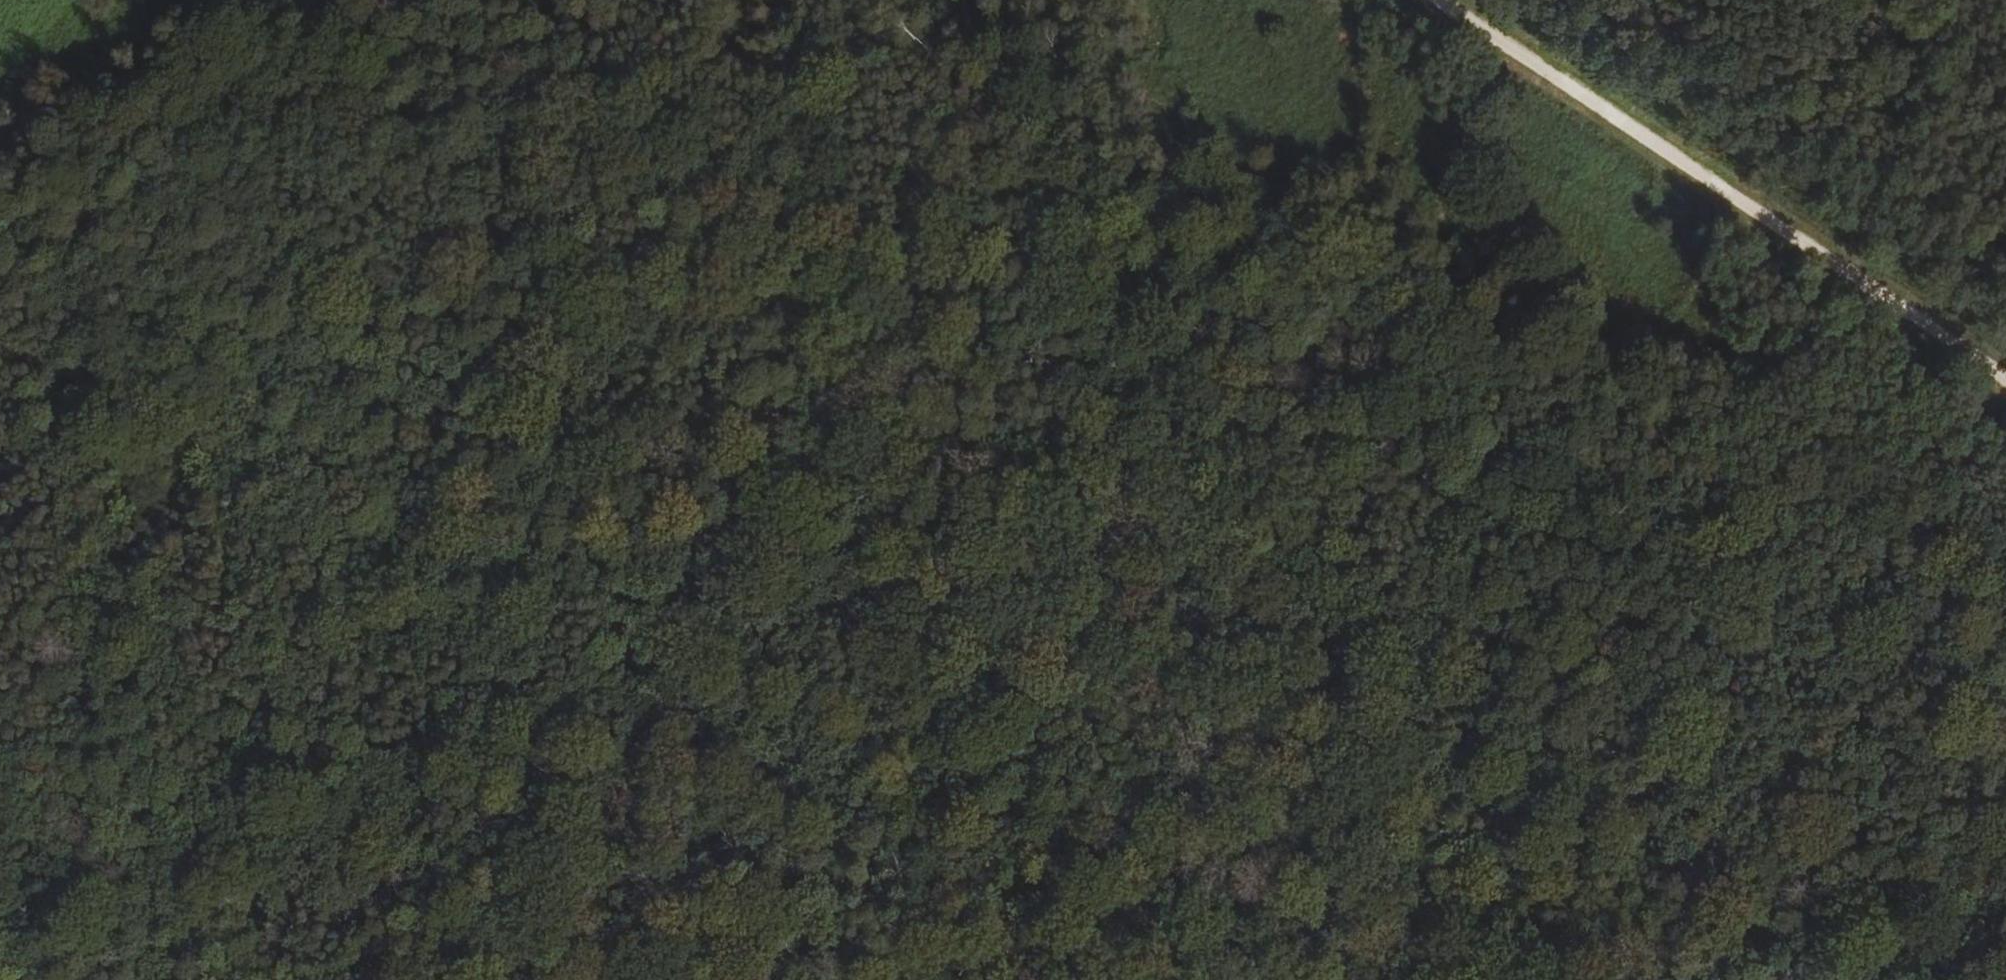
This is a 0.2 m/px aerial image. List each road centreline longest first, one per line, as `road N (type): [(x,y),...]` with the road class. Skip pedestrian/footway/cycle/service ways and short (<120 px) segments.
road 1 (track): [(2005,393),(1423,0)]
road 2 (track): [(1876,979),(2005,906)]

